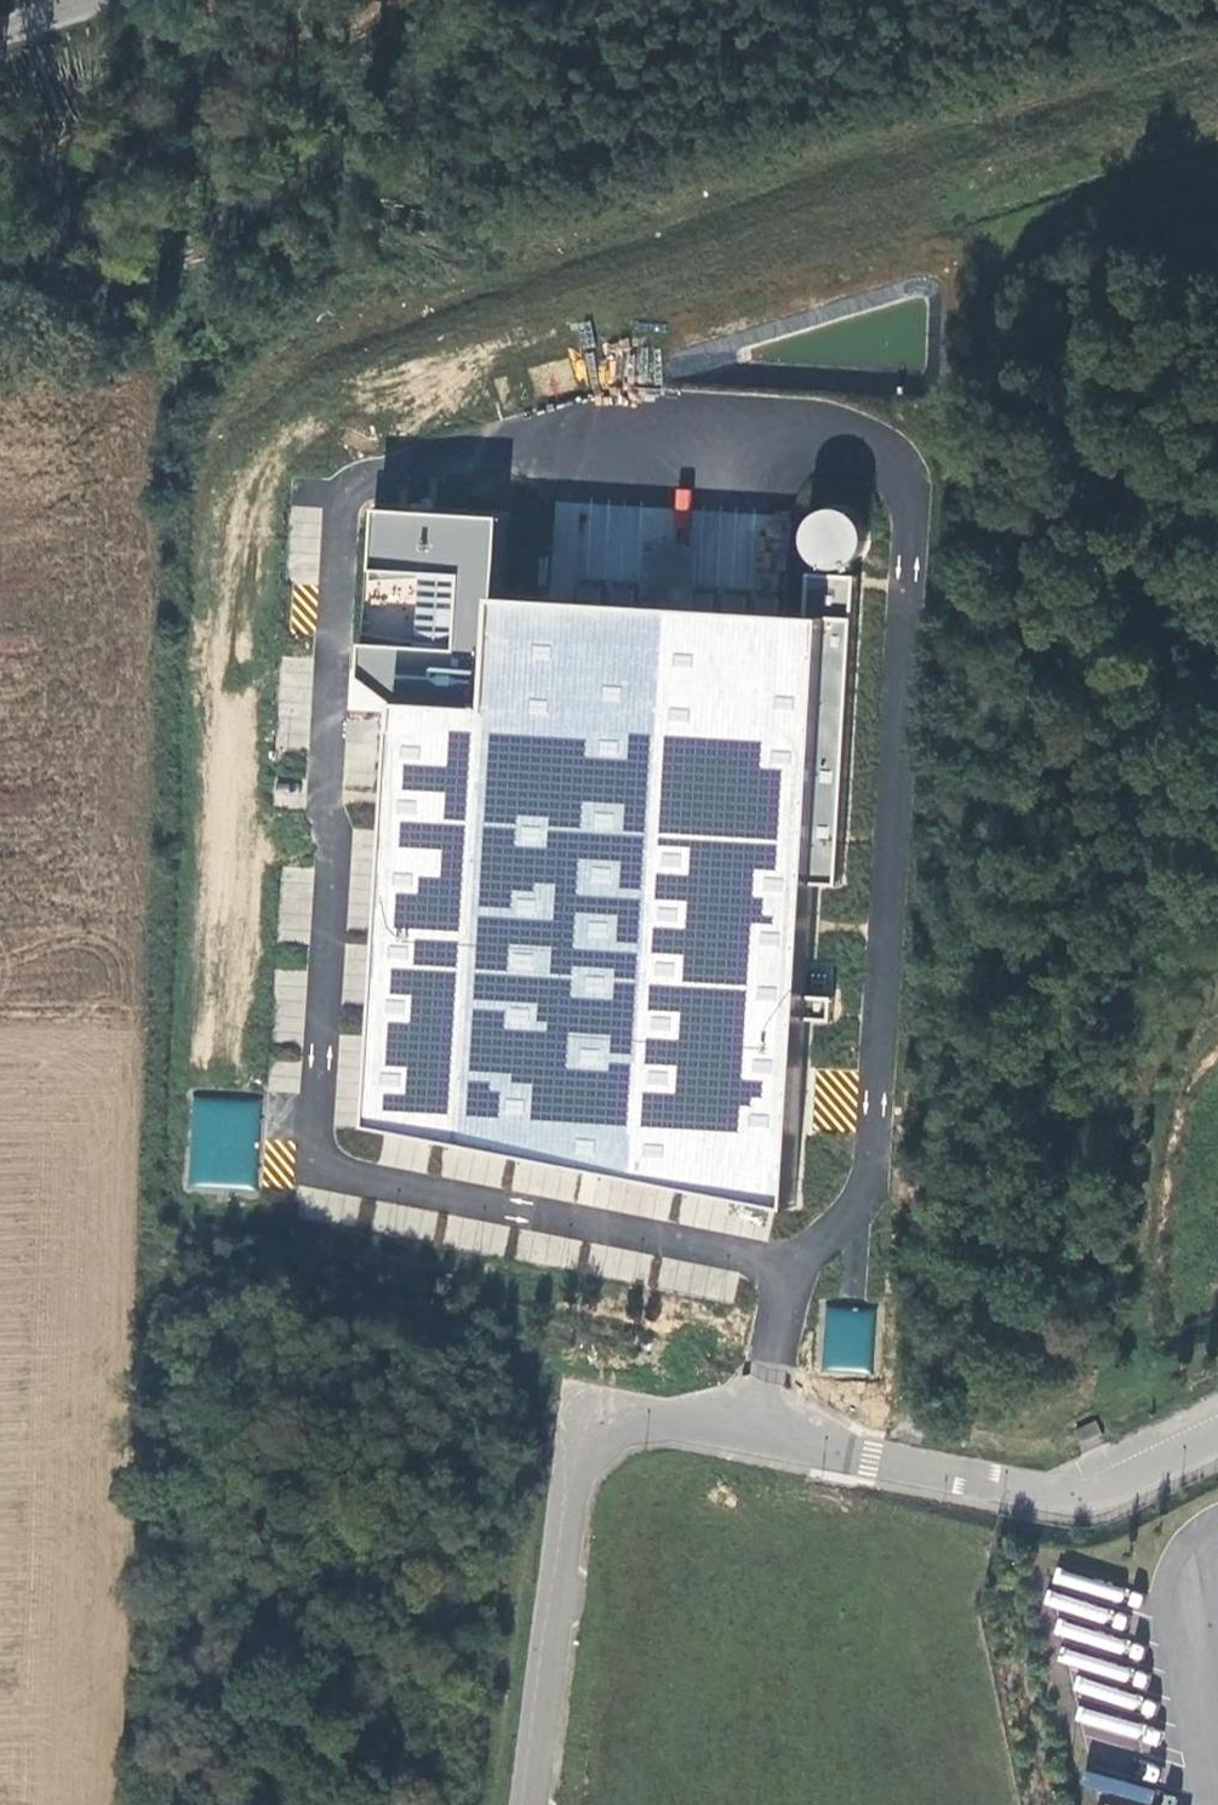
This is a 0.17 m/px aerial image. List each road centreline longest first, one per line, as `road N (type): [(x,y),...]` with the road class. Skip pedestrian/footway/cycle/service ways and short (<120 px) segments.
road 1 (unclassified): [(139,0),(0,43)]

